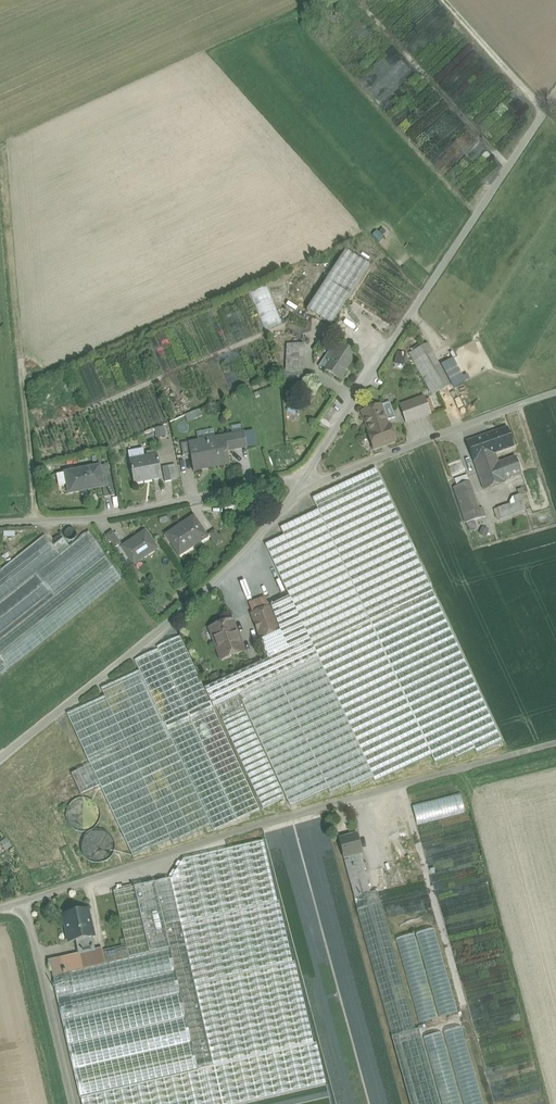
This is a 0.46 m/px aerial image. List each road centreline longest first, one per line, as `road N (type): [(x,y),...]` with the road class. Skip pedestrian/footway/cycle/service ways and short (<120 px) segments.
road 1 (unclassified): [(0,908),(555,741)]
road 2 (unclassified): [(304,478),(555,96)]
road 3 (unclassified): [(0,761),(234,564),(304,478)]
road 4 (unclassified): [(0,522),(105,517),(304,478)]
road 5 (unclassified): [(304,478),(555,393)]
road 6 (track): [(71,1103),(22,901)]
road 7 (track): [(546,111),(445,0)]

